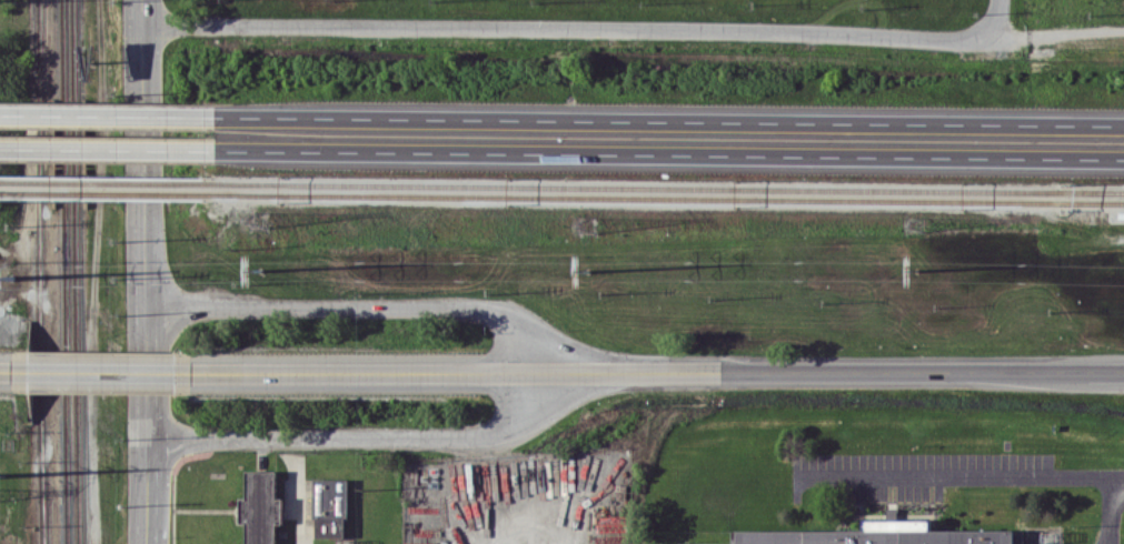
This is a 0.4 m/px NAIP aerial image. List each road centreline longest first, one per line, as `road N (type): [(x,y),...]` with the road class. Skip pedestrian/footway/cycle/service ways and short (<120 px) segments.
road 1 (motorway): [(1123,125),(216,115)]
road 2 (motorway): [(216,149),(1123,158)]
road 3 (primary): [(570,373),(1123,371)]
road 4 (secondary): [(133,0),(133,543)]
road 5 (primary): [(133,306),(494,308),(520,320),(570,373)]
road 6 (primary): [(570,373),(531,413),(488,434),(133,433)]
road 7 (primary): [(192,372),(570,373)]
road 8 (motorway): [(216,115),(0,113)]
road 9 (motorway): [(0,147),(216,149)]
road 10 (primary): [(26,371),(192,372)]

